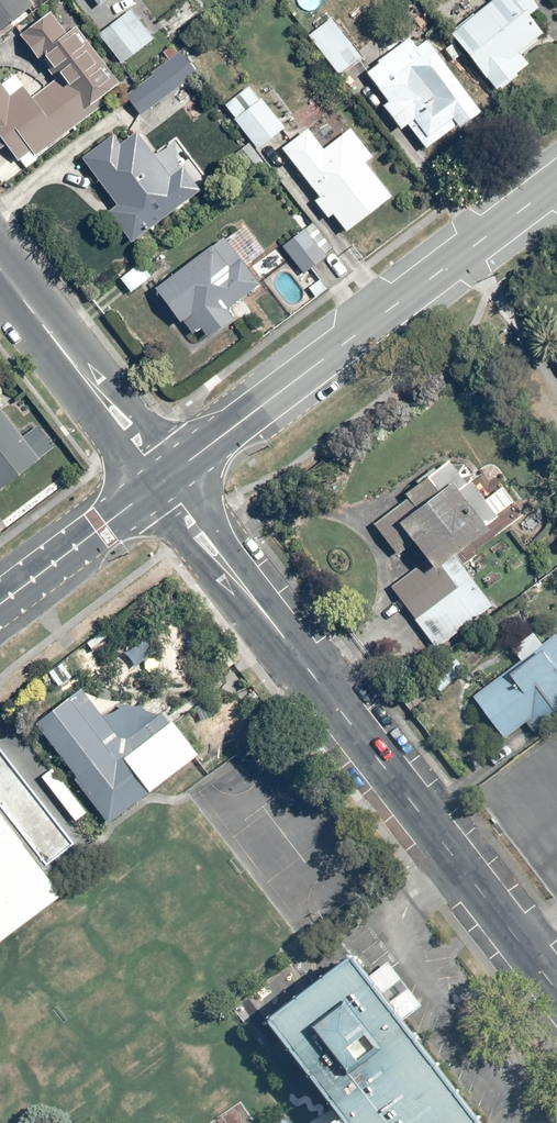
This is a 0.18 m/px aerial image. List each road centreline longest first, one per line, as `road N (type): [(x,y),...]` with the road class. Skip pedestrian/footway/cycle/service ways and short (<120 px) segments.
road 1 (residential): [(556,991),(163,479)]
road 2 (tertiary): [(556,188),(163,479)]
road 3 (residential): [(0,268),(163,479)]
road 4 (tertiary): [(163,479),(0,603)]

